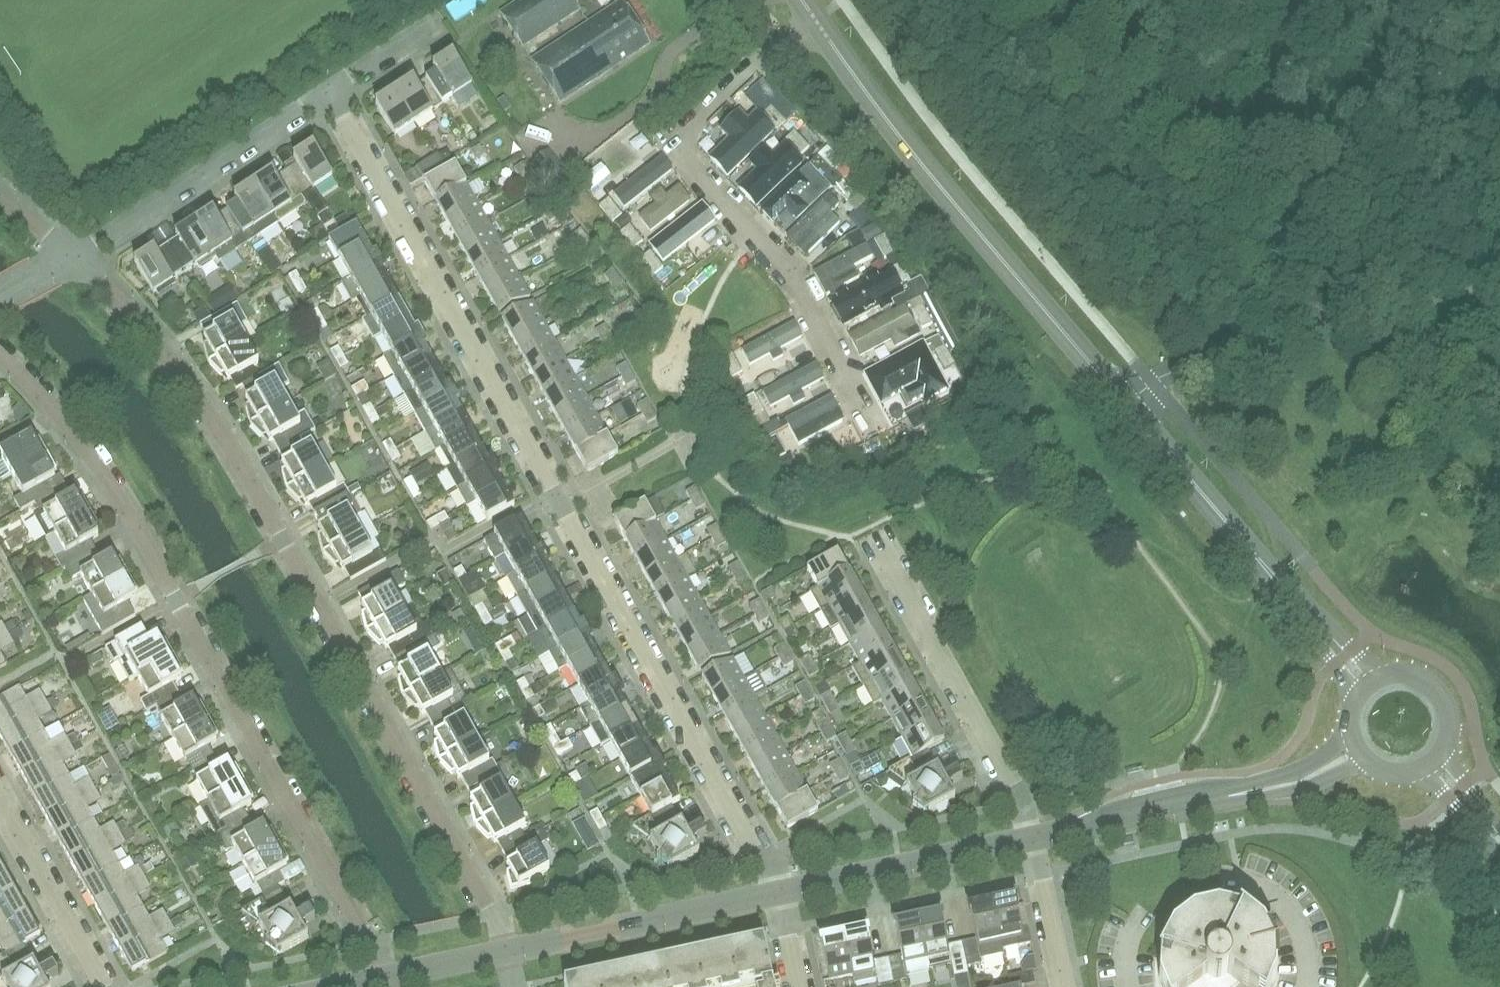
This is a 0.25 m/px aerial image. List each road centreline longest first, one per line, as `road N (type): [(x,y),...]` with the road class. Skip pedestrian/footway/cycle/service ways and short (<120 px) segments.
road 1 (residential): [(780,889),(329,88)]
road 2 (residential): [(505,949),(498,917),(197,392),(152,330),(75,255)]
road 3 (residential): [(389,975),(113,488),(0,353)]
road 4 (residential): [(872,422),(816,310),(684,148),(715,104),(818,23)]
road 5 (secondary): [(1125,401),(928,171),(818,23)]
road 6 (residential): [(1499,379),(1378,327),(1322,322),(1213,352),(1125,401)]
road 7 (secondary): [(1371,685),(1125,401)]
road 8 (residential): [(1032,834),(1013,784),(874,534)]
road 9 (residential): [(75,255),(329,88)]
road 10 (residential): [(505,949),(780,889)]
road 11 (residential): [(780,889),(1032,834)]
road 12 (residential): [(1032,834),(1252,788)]
road 13 (residential): [(108,986),(0,793)]
road 14 (residential): [(1302,986),(1306,943),(1293,910),(1261,880),(1220,869)]
road 15 (residential): [(1062,986),(1032,834)]
road 16 (secondary): [(1439,759),(1453,728),(1440,691),(1406,674),(1371,685)]

